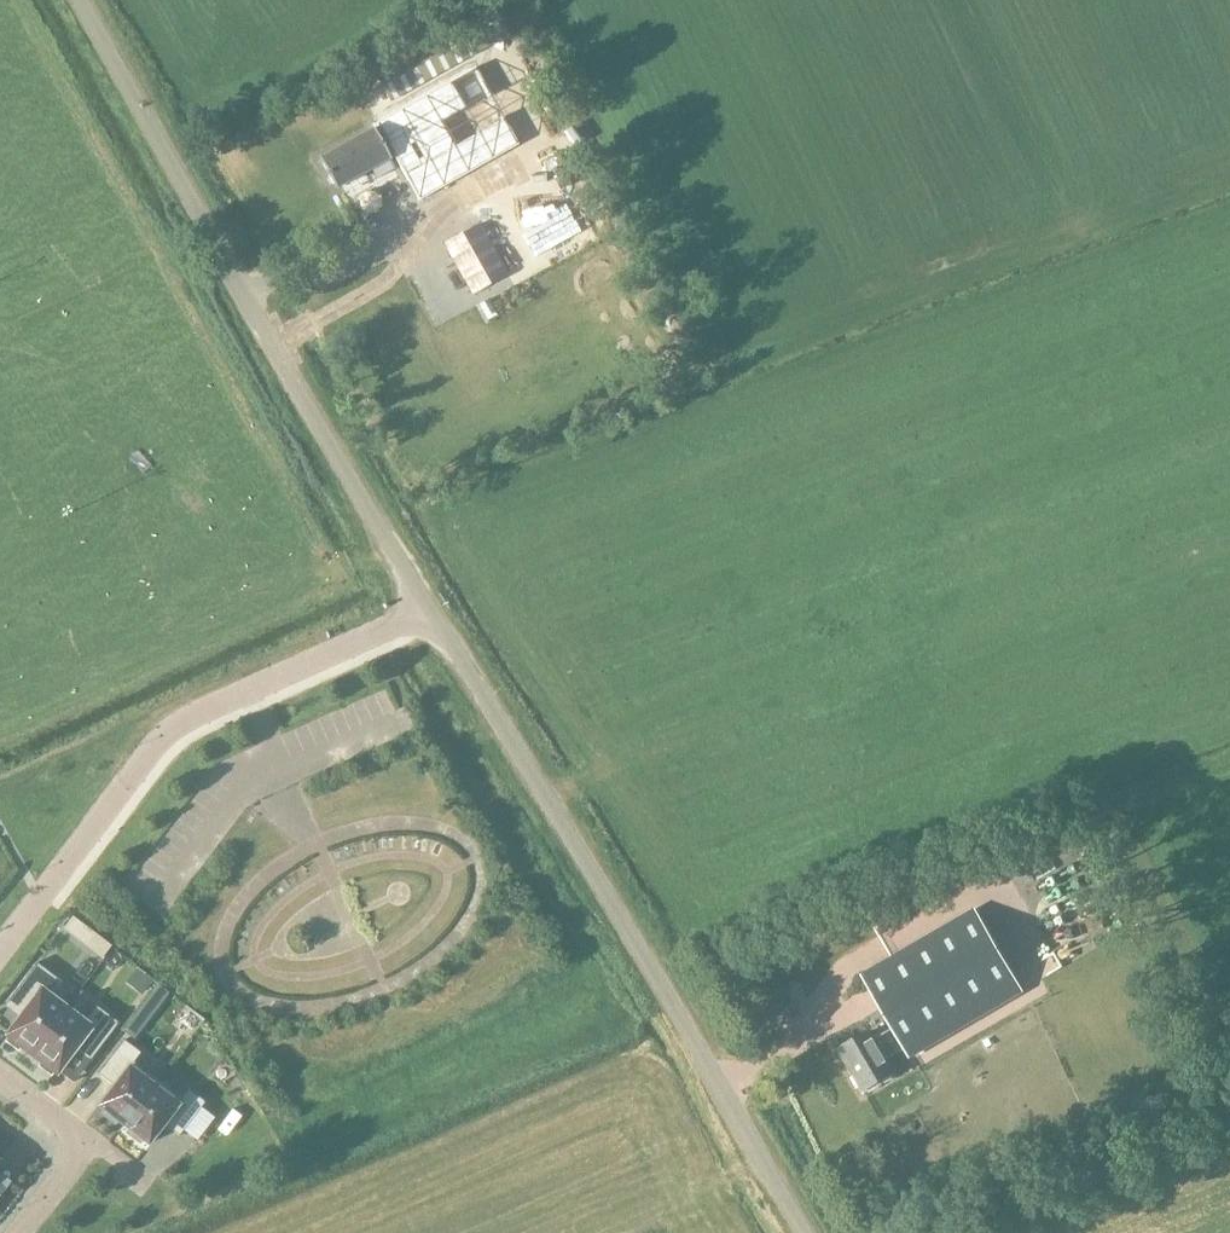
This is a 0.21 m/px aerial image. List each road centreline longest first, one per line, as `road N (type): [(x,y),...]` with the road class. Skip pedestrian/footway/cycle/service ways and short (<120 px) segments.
road 1 (unclassified): [(800,1232),(692,1039),(428,608)]
road 2 (unclassified): [(428,608),(81,0)]
road 3 (residential): [(428,608),(166,733),(0,954)]

